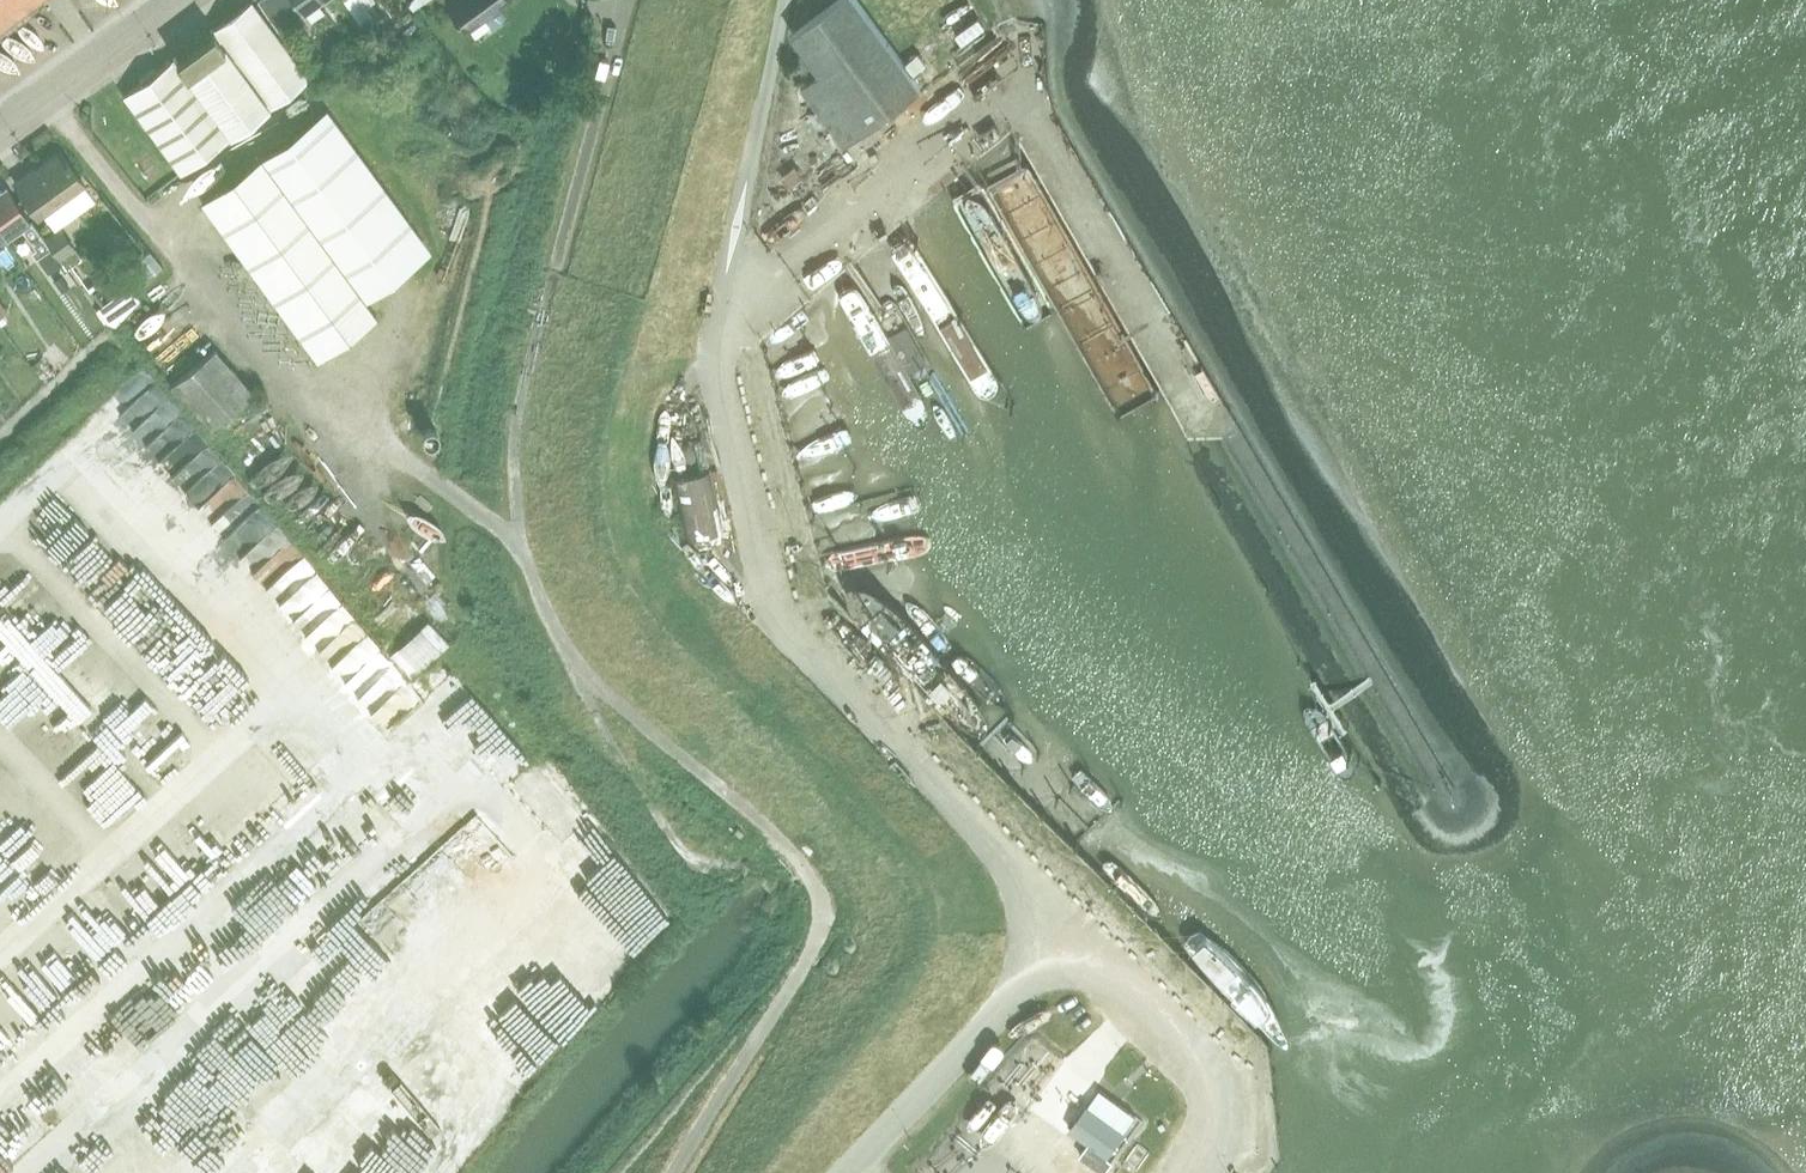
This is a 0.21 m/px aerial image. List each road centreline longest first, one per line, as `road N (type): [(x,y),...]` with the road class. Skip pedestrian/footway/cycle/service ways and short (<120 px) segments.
road 1 (unclassified): [(1043,952),(1011,876),(761,603),(728,370),(733,241)]
road 2 (residential): [(572,665),(525,550),(518,477),(523,402),(629,0)]
road 3 (unclassified): [(572,665),(803,862),(824,894),(807,961),(667,1172)]
road 4 (unclassified): [(1184,1172),(1208,1119),(1203,1056),(1136,994),(1043,952)]
road 5 (unclassified): [(838,1172),(1043,952)]
road 6 (residential): [(700,875),(572,665)]
road 7 (tertiary): [(0,115),(158,0)]

